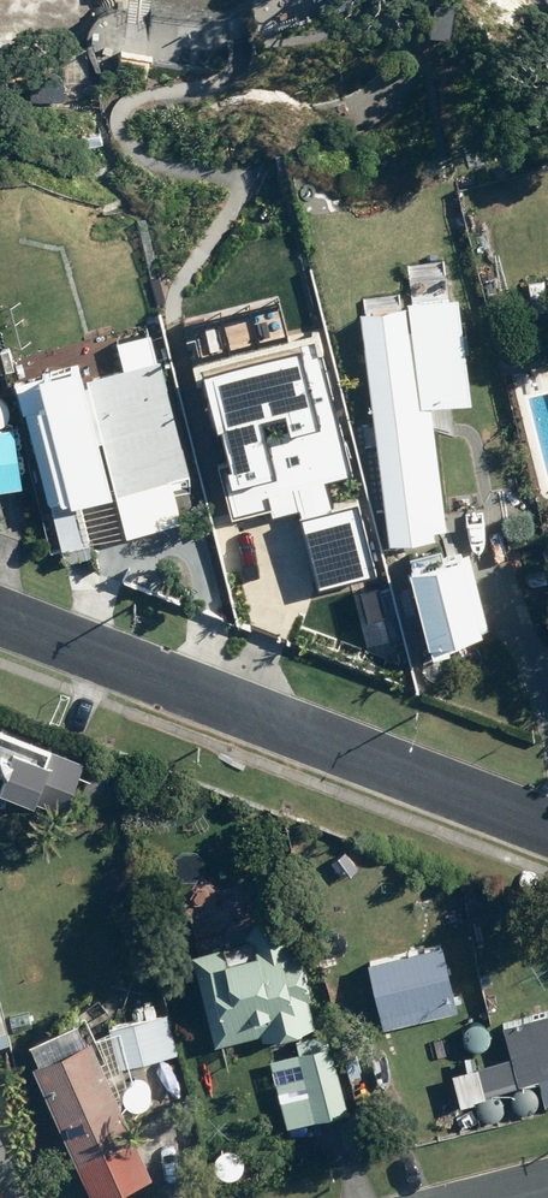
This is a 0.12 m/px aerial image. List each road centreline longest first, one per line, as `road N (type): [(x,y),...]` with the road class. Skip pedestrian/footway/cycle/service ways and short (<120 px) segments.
road 1 (residential): [(0,617),(547,825)]

